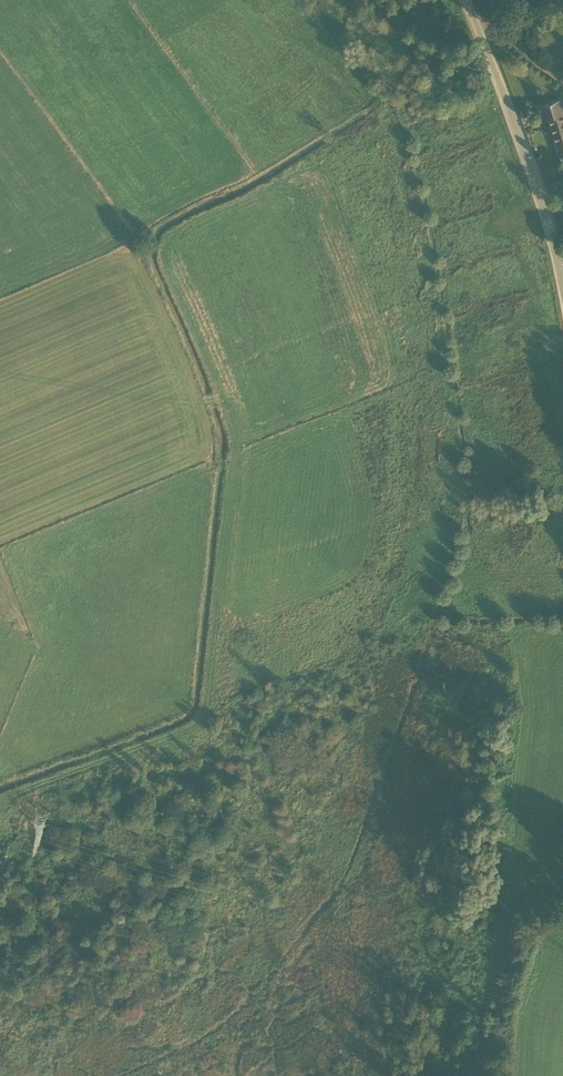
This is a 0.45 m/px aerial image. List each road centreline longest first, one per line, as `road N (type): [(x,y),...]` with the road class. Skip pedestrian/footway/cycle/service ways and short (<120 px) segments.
road 1 (unclassified): [(562,277),(465,0)]
road 2 (track): [(562,890),(499,927),(478,1075)]

